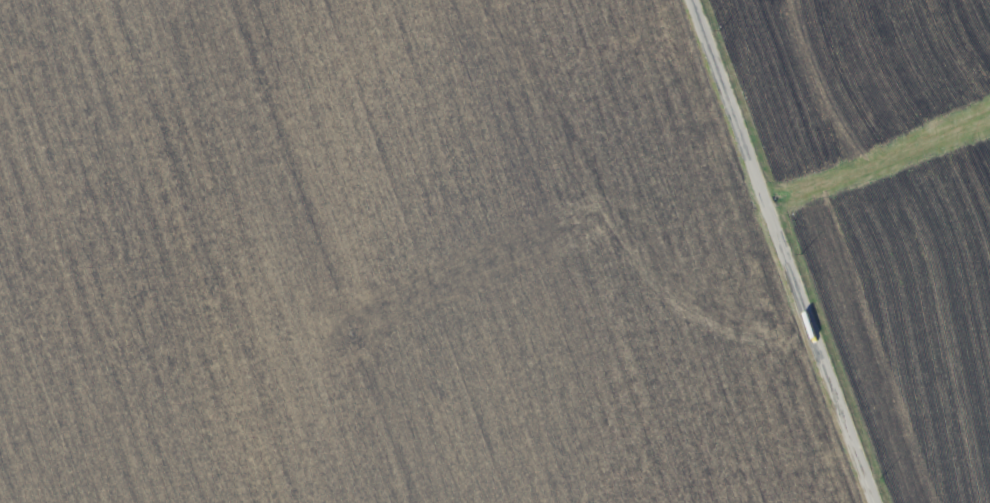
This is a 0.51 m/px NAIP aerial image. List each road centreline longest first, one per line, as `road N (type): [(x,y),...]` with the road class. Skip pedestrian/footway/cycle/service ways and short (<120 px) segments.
road 1 (residential): [(872,502),(690,0)]

